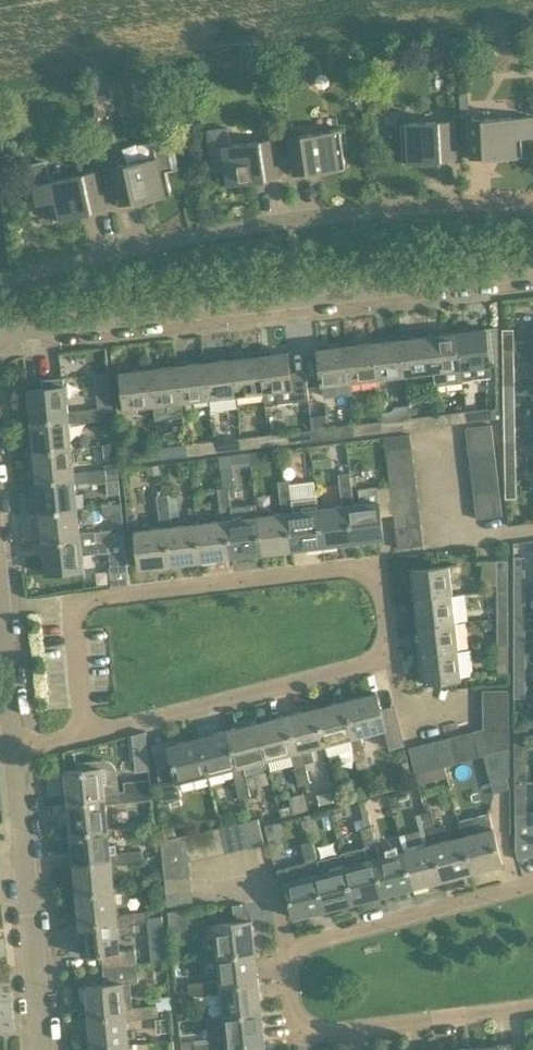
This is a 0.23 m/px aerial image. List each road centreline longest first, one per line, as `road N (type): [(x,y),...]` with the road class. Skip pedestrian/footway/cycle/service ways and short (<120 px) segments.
road 1 (residential): [(83,735),(386,653),(378,579),(368,567),(88,599),(75,609)]
road 2 (residential): [(532,886),(319,939),(294,955),(287,972),(290,1007),(303,1026),(329,1032),(532,1006)]
road 3 (residential): [(0,279),(253,224),(532,202)]
road 4 (residential): [(0,333),(532,274)]
road 5 (residential): [(38,1049),(10,755)]
road 6 (residential): [(75,609),(83,735)]

